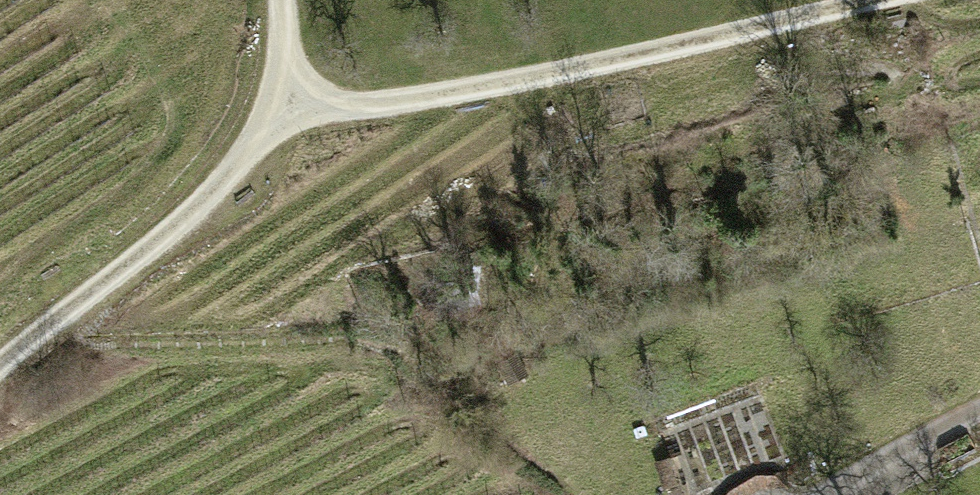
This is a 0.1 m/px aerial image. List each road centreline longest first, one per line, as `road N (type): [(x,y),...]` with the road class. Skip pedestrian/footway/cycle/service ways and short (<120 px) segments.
road 1 (track): [(292,115),(369,110),(682,49),(868,0)]
road 2 (track): [(0,394),(292,115),(279,0)]
road 3 (track): [(979,409),(844,494)]

